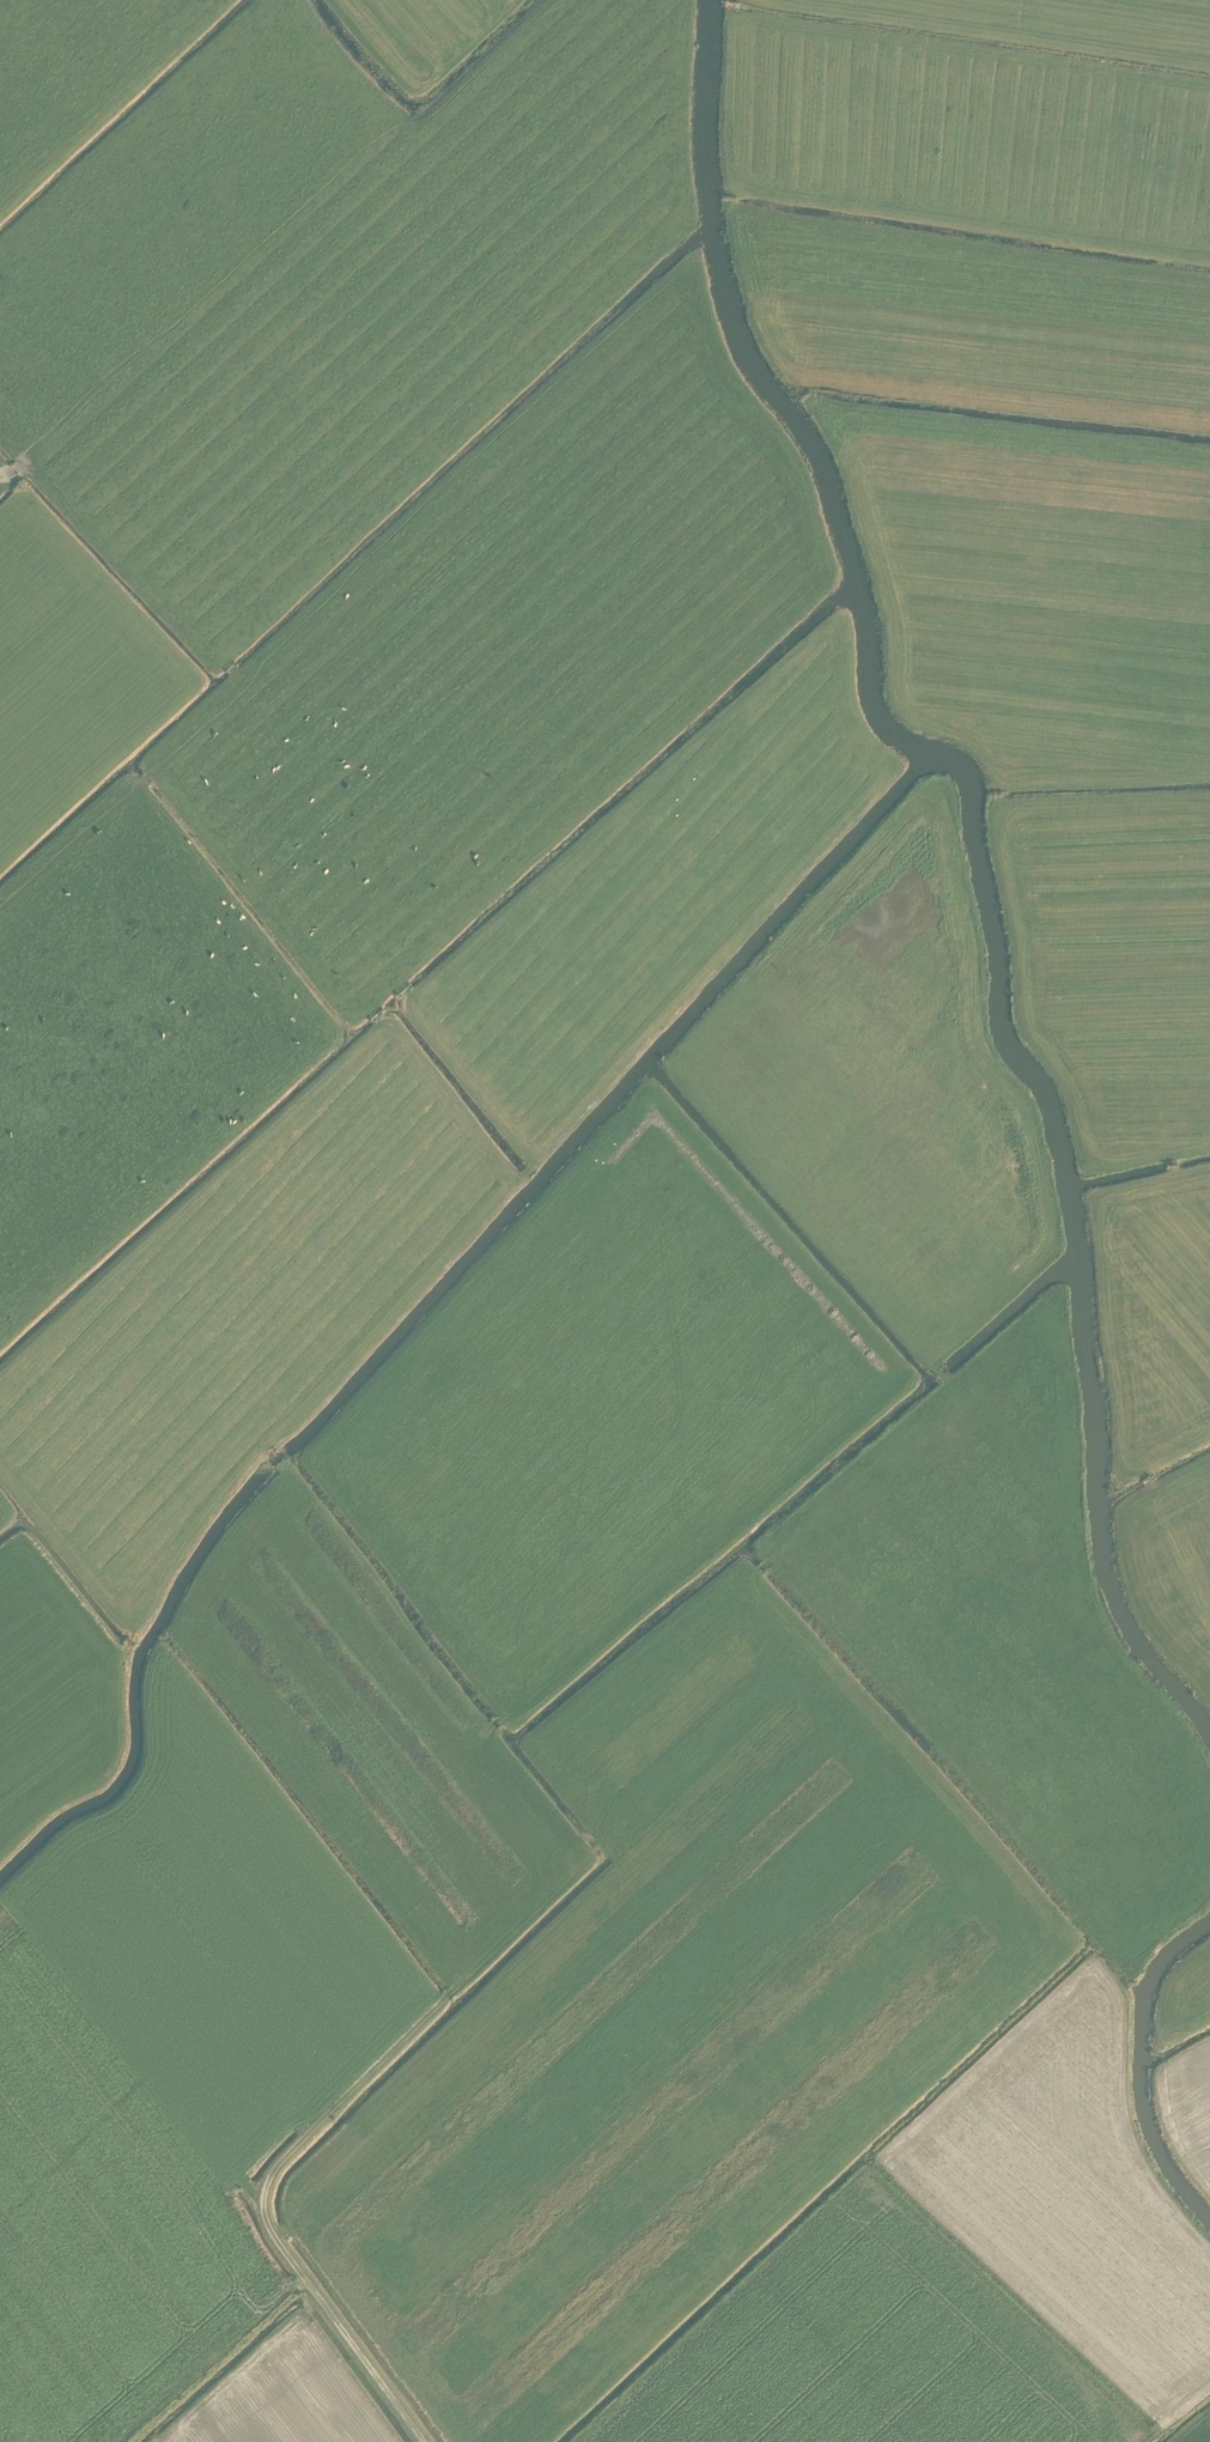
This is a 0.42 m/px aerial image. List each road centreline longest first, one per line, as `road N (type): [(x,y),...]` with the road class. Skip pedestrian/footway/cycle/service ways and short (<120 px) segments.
road 1 (track): [(427,2441),(267,2218),(275,2172),(354,2089)]

